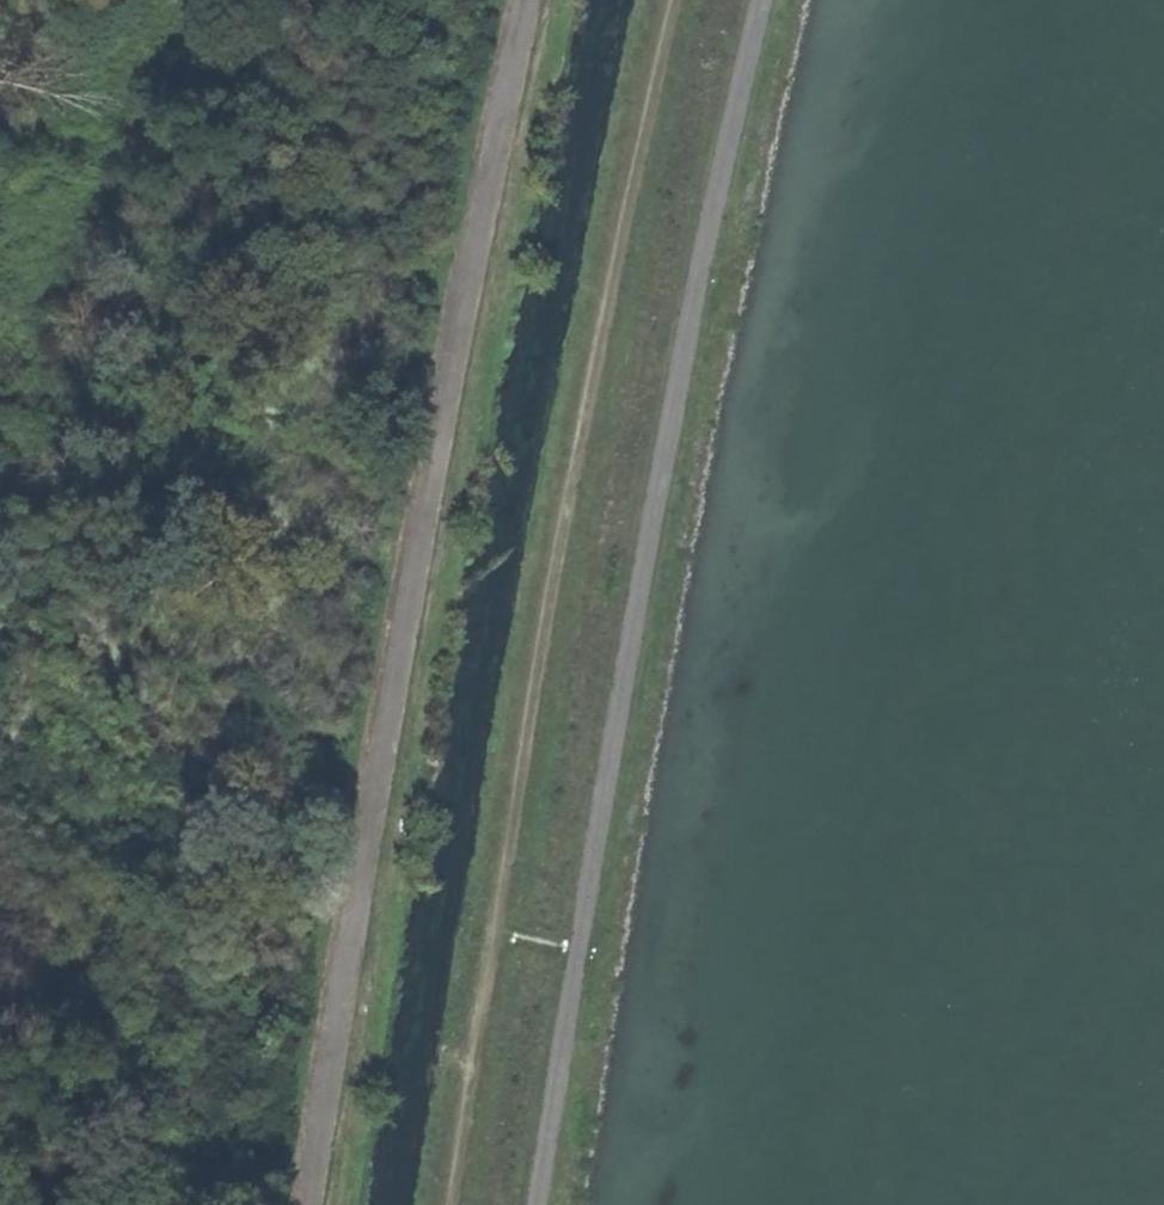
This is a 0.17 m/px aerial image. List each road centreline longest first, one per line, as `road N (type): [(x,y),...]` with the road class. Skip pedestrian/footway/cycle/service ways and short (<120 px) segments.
road 1 (track): [(762,0),(712,222),(577,947),(538,1204)]
road 2 (track): [(681,0),(563,530),(460,1204)]

